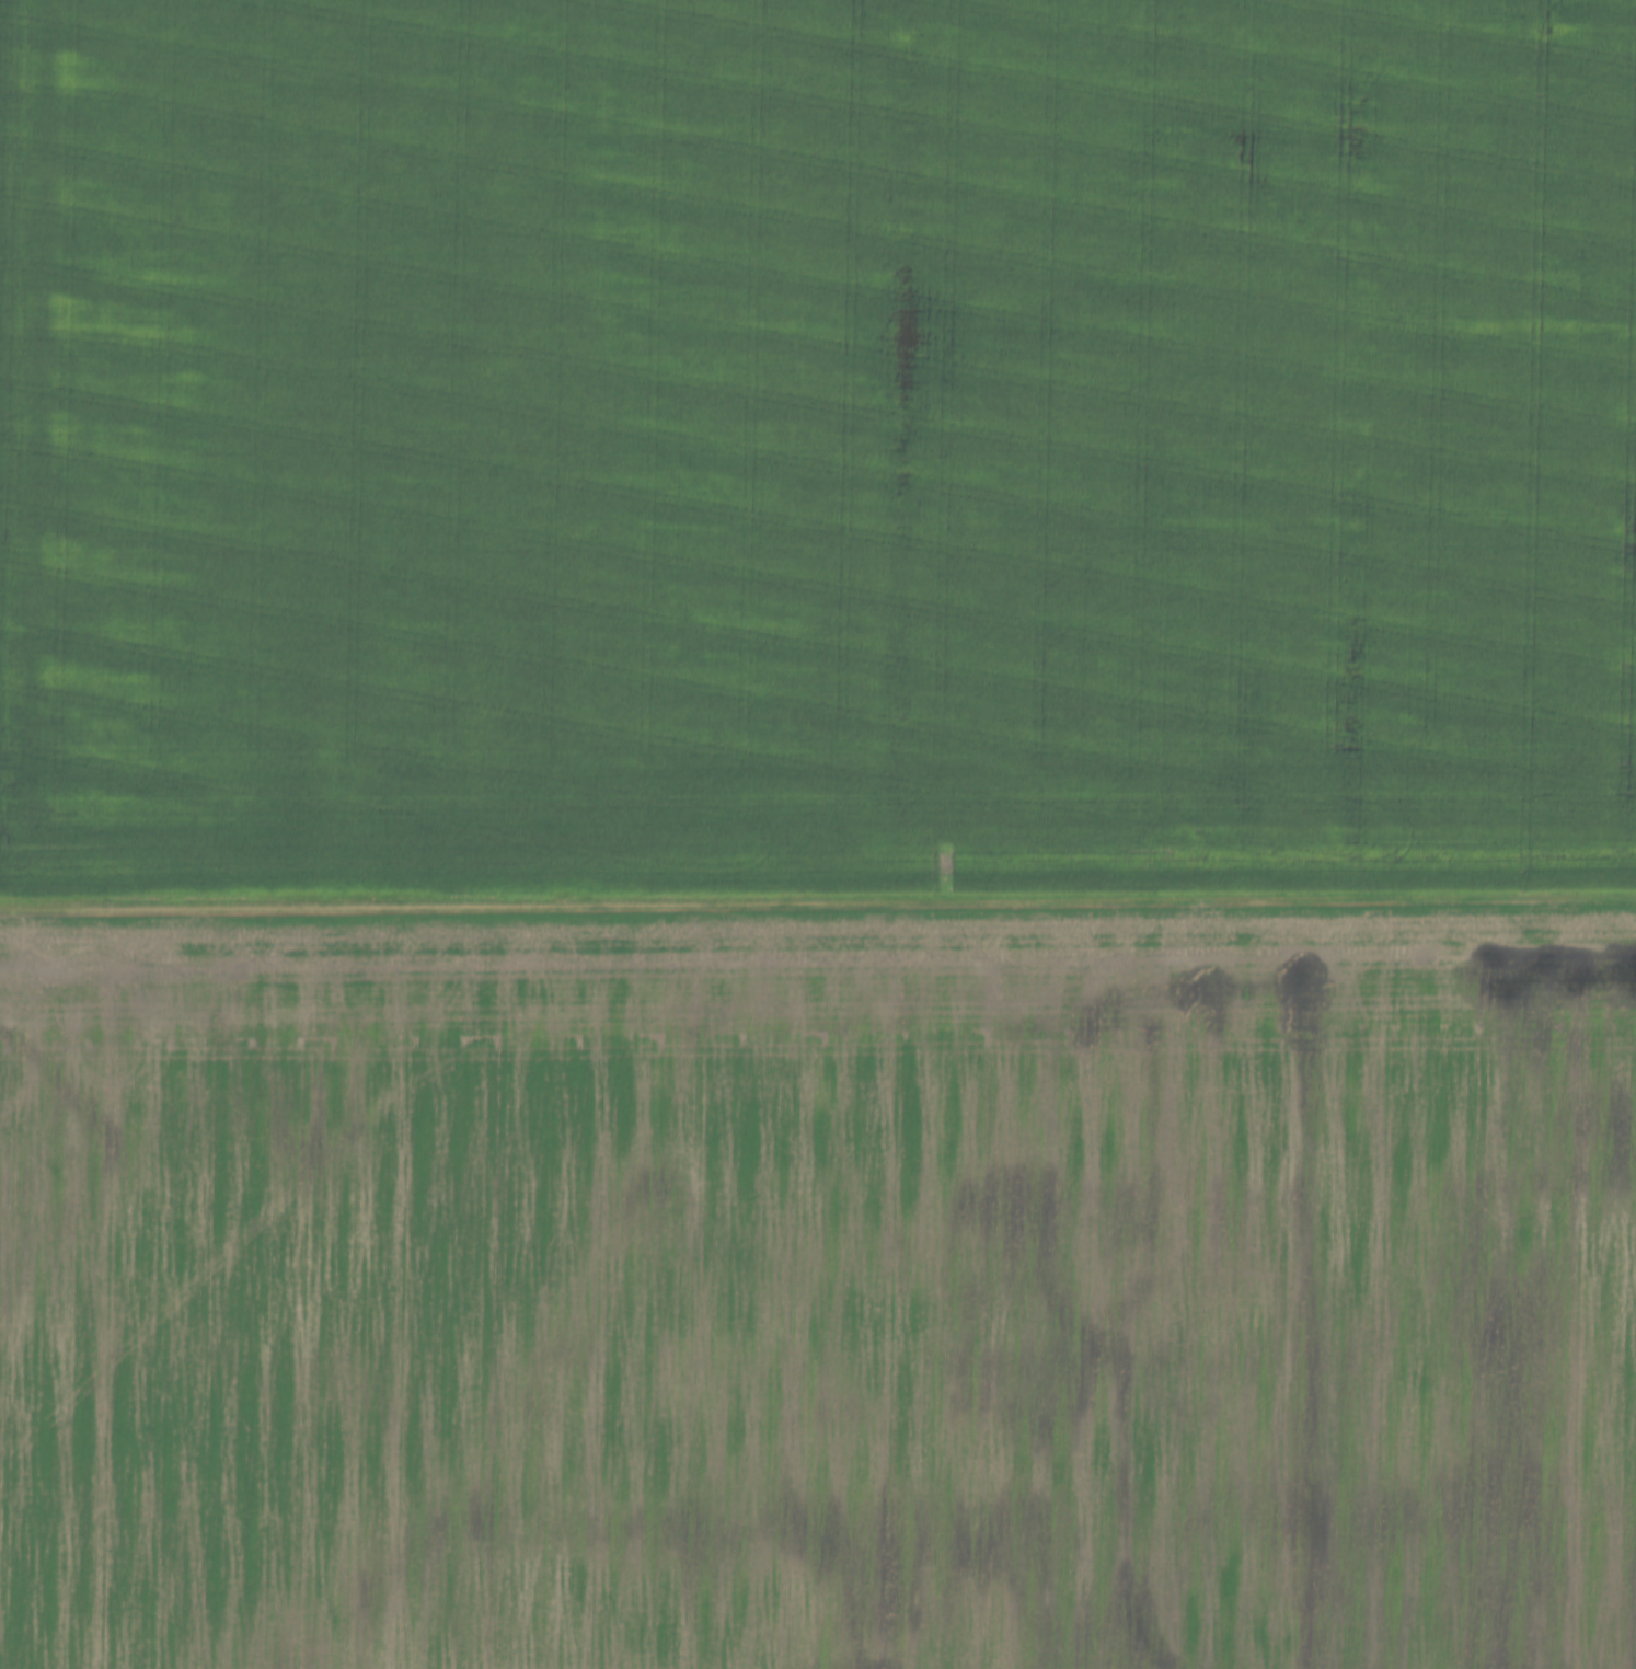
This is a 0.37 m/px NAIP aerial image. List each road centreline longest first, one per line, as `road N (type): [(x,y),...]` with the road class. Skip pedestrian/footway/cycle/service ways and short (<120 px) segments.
road 1 (track): [(1635,907),(0,918)]

